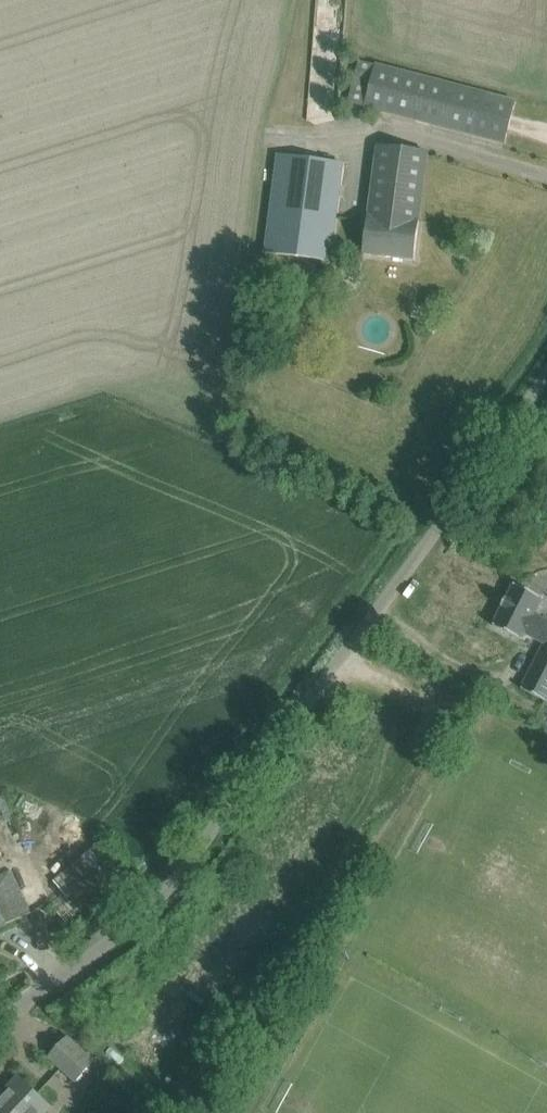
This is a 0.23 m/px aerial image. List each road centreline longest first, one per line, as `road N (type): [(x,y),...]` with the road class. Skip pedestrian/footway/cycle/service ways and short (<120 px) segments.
road 1 (unclassified): [(0,1021),(134,924),(174,879),(546,375)]

